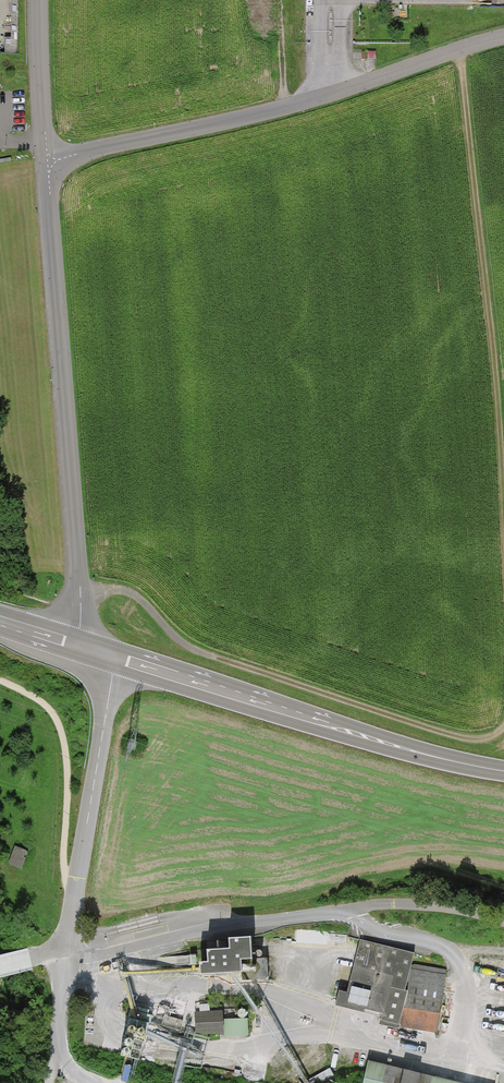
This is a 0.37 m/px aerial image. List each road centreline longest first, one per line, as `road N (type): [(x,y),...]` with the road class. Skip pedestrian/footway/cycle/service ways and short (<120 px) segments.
road 1 (track): [(503,539),(495,370),(456,48)]
road 2 (unclassified): [(76,645),(81,600),(46,162)]
road 3 (unclassified): [(46,162),(278,111),(503,37)]
road 4 (track): [(81,600),(127,592),(196,650),(458,741),(479,742),(503,726)]
road 5 (primary): [(503,773),(76,645)]
road 6 (track): [(0,680),(45,705),(58,722),(68,783),(64,873),(75,885)]
road 7 (unclassified): [(46,162),(38,0)]

